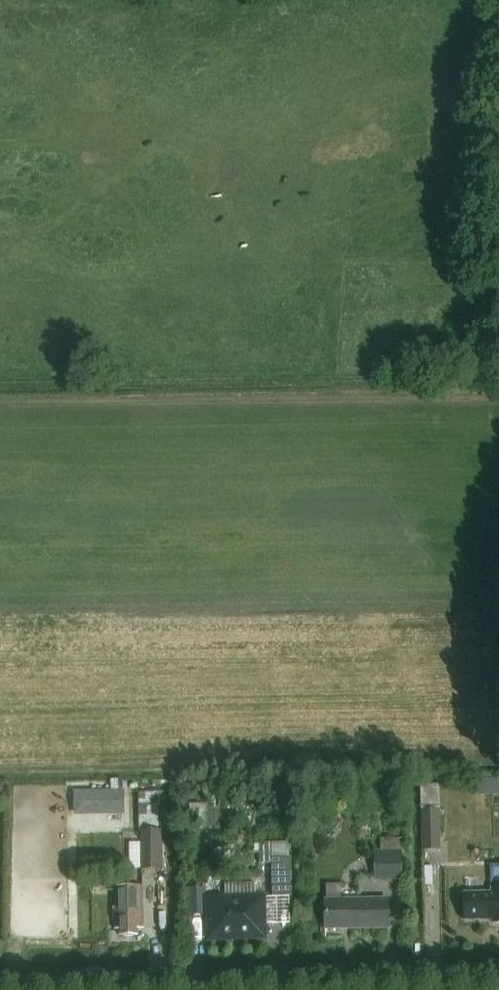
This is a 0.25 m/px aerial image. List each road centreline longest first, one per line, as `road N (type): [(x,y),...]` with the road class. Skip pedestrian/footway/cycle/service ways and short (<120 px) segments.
road 1 (unclassified): [(0,981),(498,973)]

